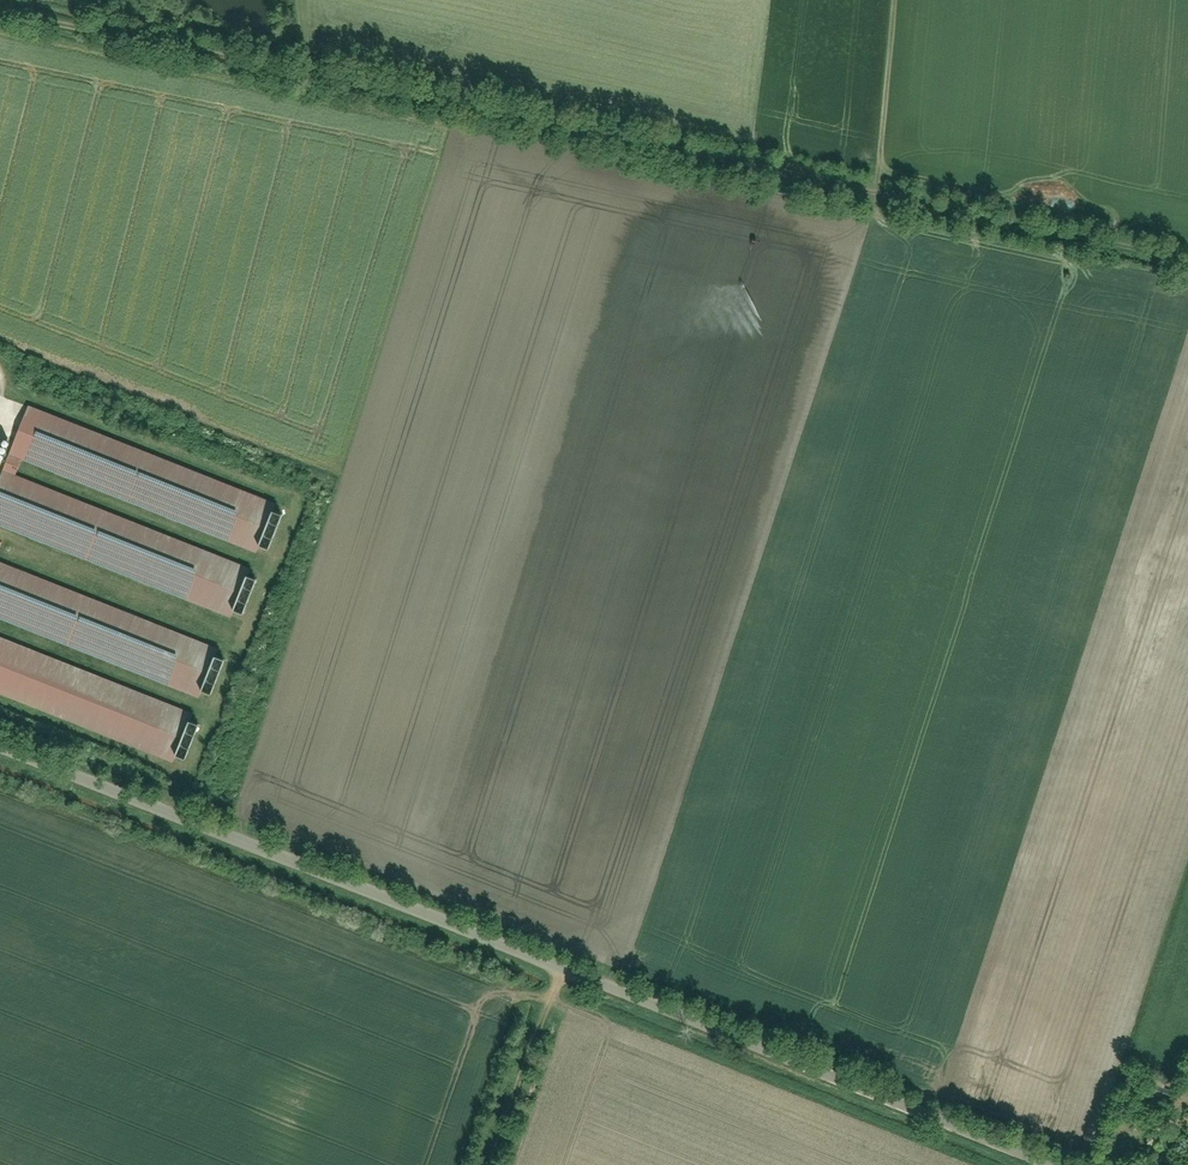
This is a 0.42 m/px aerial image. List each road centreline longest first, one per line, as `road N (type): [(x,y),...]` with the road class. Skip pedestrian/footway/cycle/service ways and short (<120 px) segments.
road 1 (track): [(0,10),(1187,259)]
road 2 (unclassified): [(0,750),(1049,1164)]
road 3 (track): [(568,975),(501,1164)]

